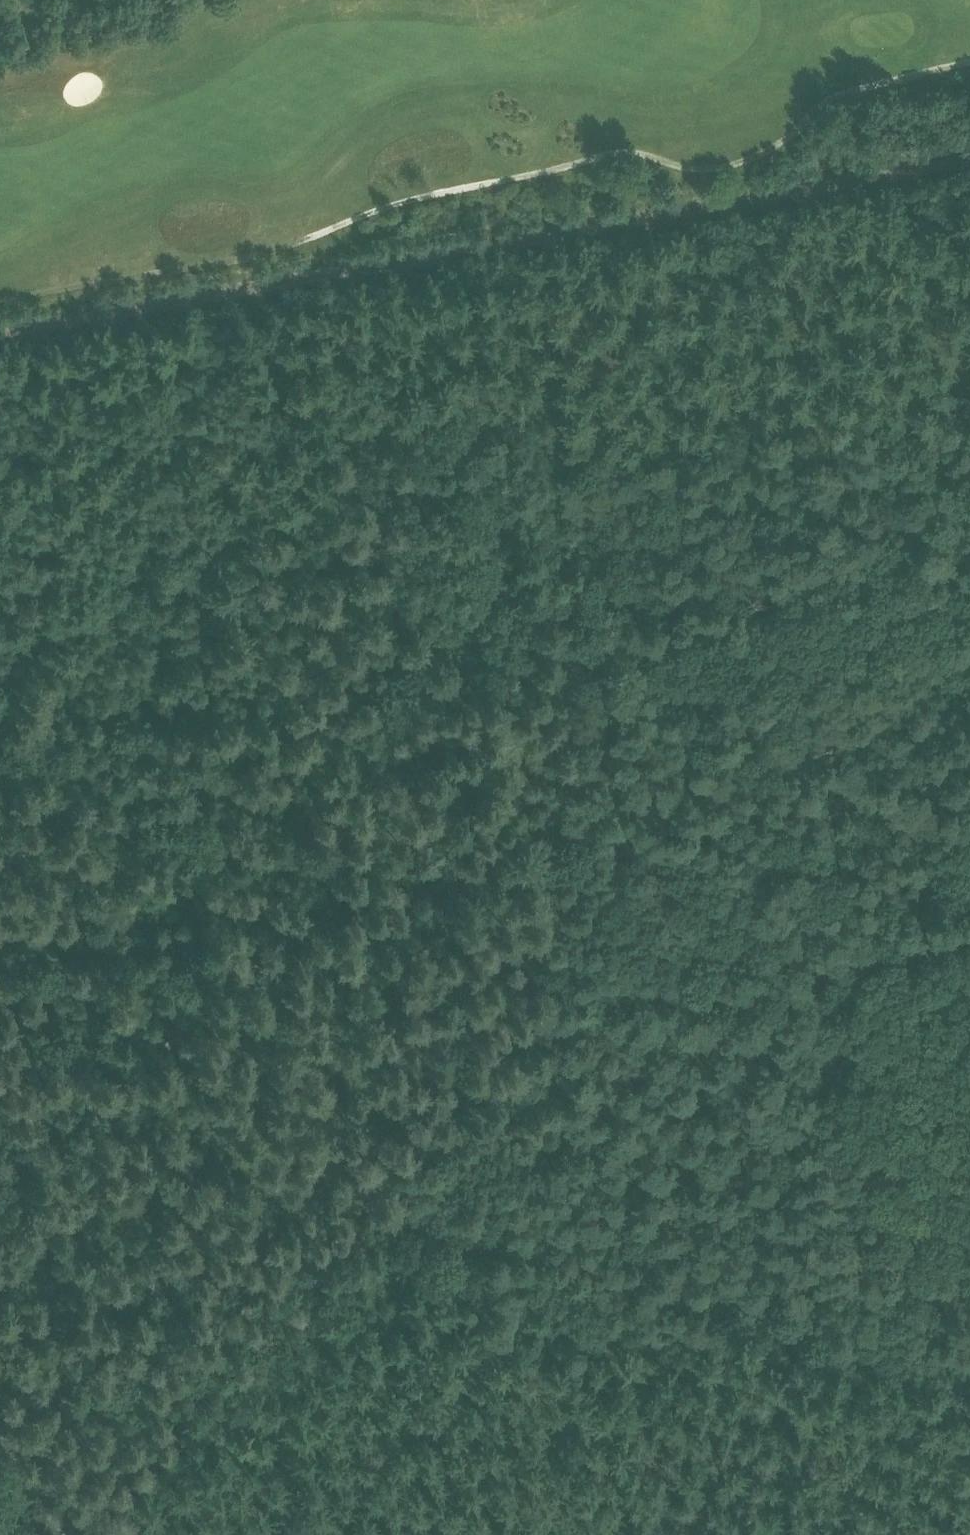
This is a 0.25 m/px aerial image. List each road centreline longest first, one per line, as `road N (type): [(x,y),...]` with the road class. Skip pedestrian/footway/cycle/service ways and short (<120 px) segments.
road 1 (track): [(0,340),(969,165)]
road 2 (track): [(487,1534),(425,1263),(425,1229),(349,1153),(0,926)]
road 3 (track): [(969,873),(824,914),(810,955),(817,1024),(908,1282),(898,1326),(911,1378)]
road 4 (track): [(969,1250),(823,1336),(659,1280),(425,1229)]
road 5 (track): [(969,1410),(823,1336)]

